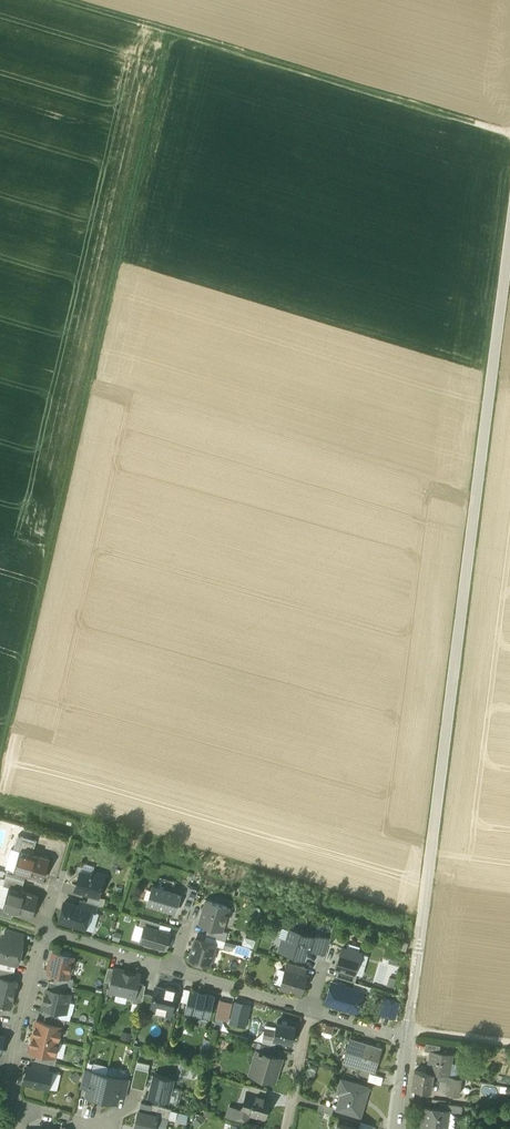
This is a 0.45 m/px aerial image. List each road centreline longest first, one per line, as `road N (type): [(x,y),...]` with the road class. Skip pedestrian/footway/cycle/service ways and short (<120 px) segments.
road 1 (tertiary): [(509,237),(407,1036)]
road 2 (track): [(175,38),(81,465),(0,768)]
road 3 (track): [(58,0),(509,140)]
road 4 (residential): [(22,1107),(9,1081),(45,932)]
road 5 (residential): [(174,969),(311,1009)]
road 6 (residential): [(45,932),(174,969)]
road 7 (residential): [(311,1009),(287,1128)]

